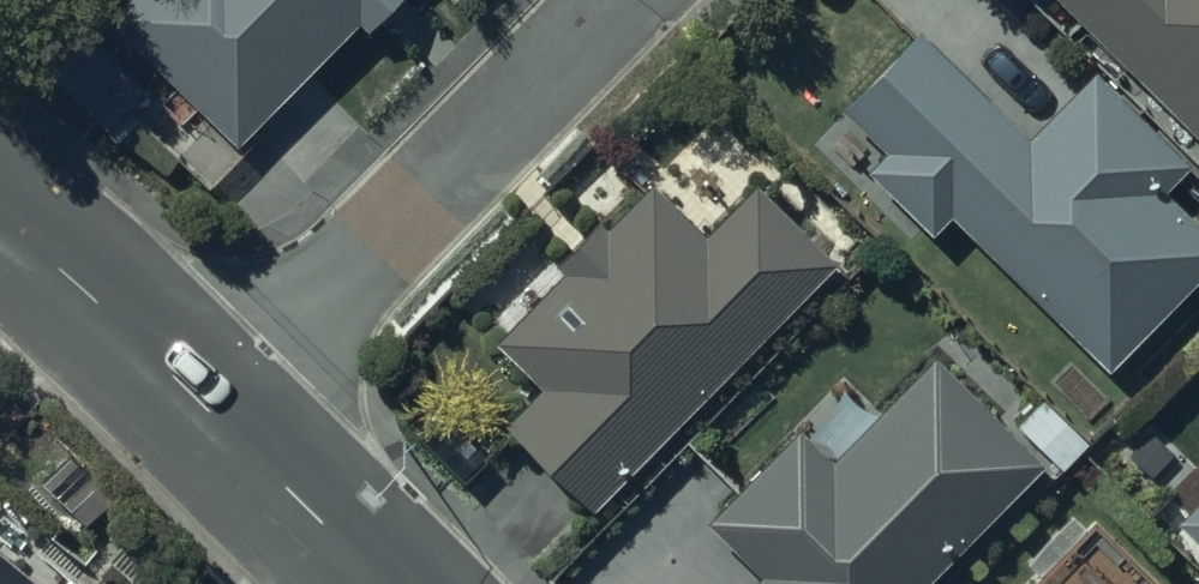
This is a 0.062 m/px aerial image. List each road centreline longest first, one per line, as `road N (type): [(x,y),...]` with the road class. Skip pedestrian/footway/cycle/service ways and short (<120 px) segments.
road 1 (residential): [(618,0),(215,409)]
road 2 (tertiary): [(0,225),(215,409)]
road 3 (tertiary): [(215,409),(391,583)]

